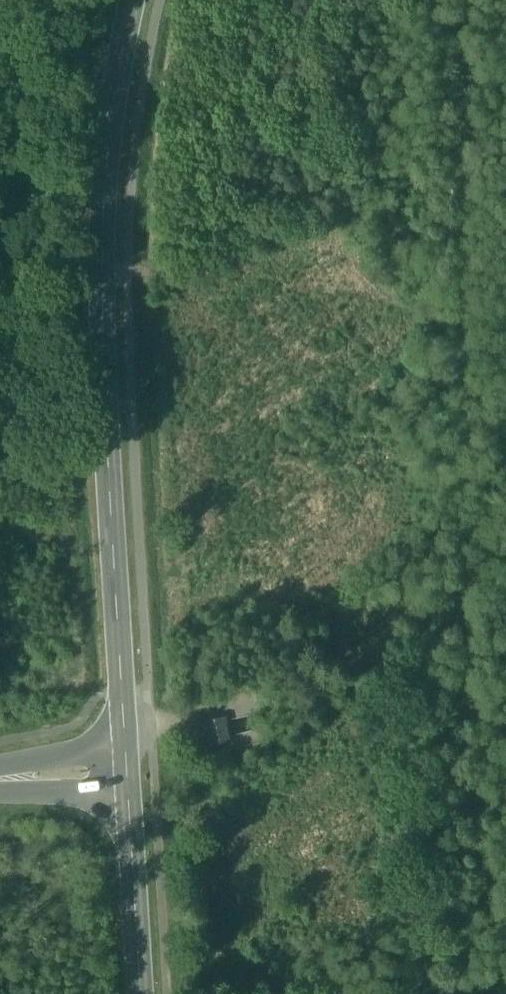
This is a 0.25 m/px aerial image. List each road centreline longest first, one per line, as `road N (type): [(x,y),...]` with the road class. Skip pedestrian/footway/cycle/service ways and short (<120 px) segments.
road 1 (secondary): [(128,765),(103,416),(105,141),(133,0)]
road 2 (secondary): [(142,993),(128,765)]
road 3 (tertiary): [(0,776),(128,765)]

